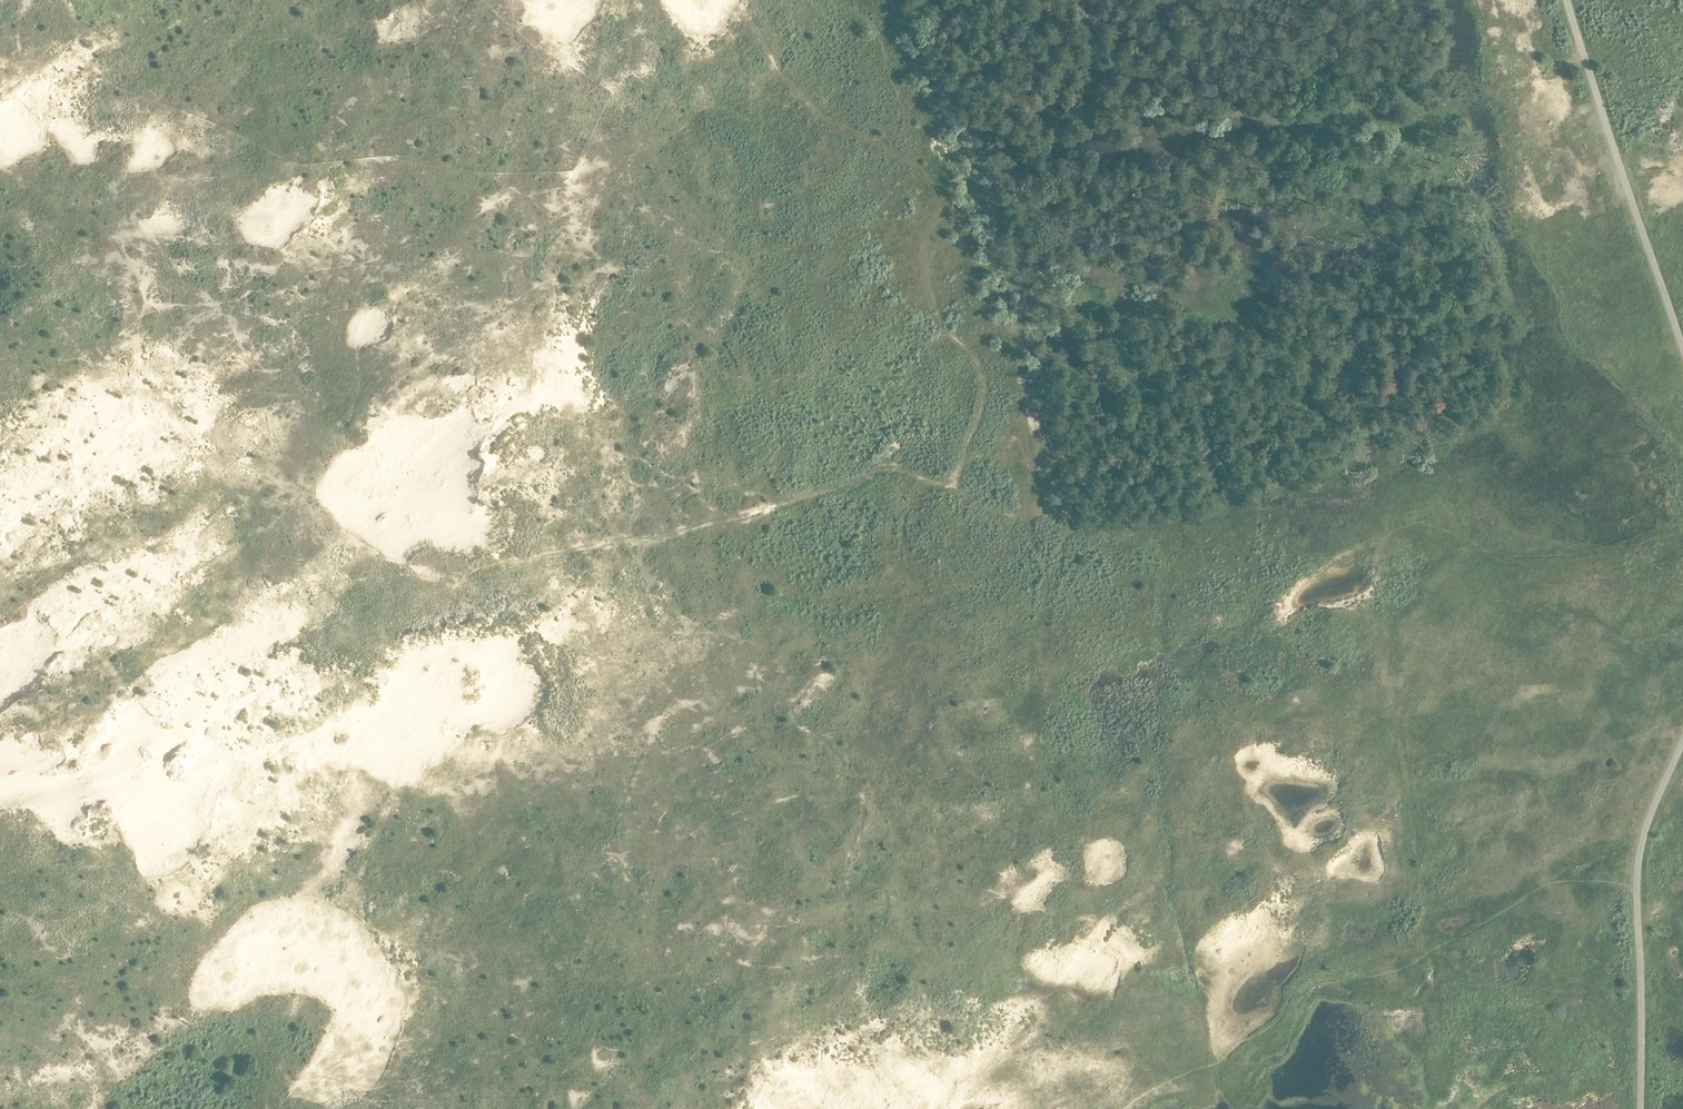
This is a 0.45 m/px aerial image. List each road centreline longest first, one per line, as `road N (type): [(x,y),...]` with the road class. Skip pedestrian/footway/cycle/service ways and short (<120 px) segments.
road 1 (track): [(1640,1108),(1637,876),(1646,826),(1682,740)]
road 2 (track): [(1682,351),(1566,0)]

